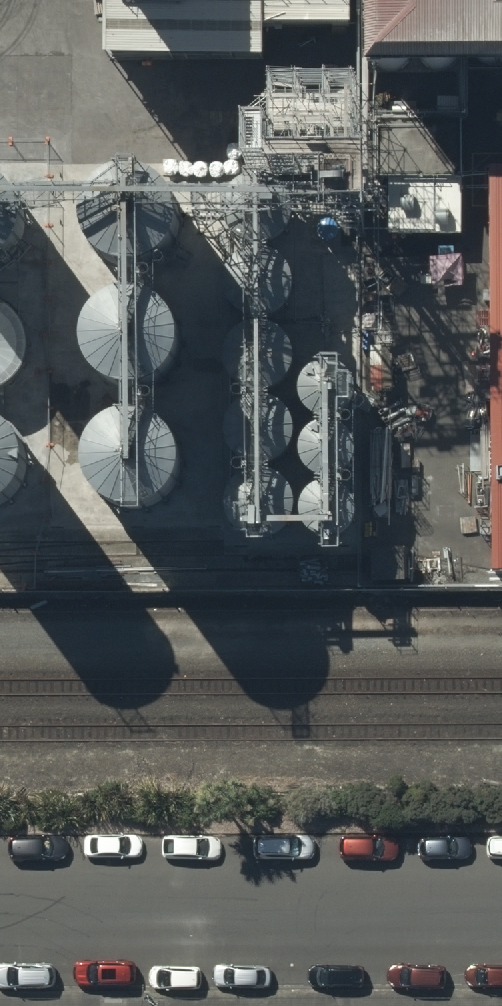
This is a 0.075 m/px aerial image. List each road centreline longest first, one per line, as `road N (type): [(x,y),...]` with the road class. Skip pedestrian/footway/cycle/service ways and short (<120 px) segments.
road 1 (residential): [(0,916),(501,913)]

